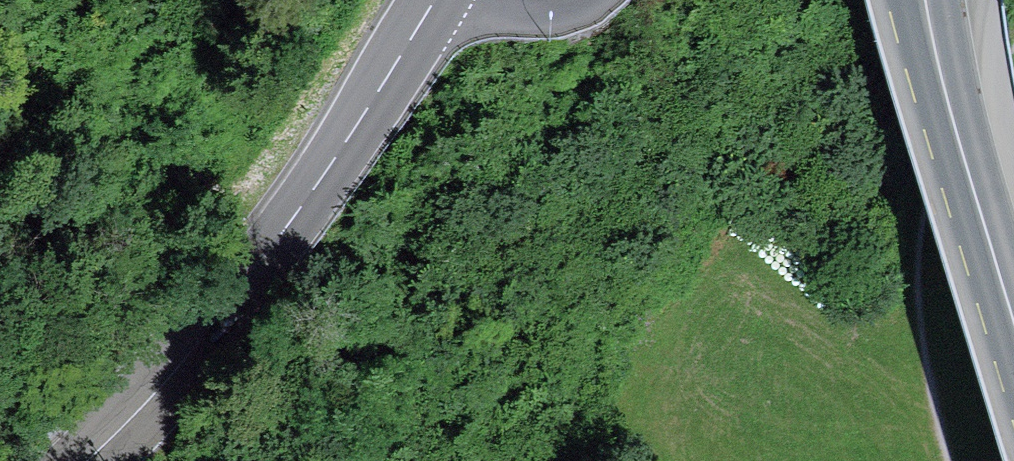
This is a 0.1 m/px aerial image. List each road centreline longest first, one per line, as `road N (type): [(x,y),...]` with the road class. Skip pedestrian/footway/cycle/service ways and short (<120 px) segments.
road 1 (unclassified): [(435,0),(238,295),(87,460)]
road 2 (primary): [(1013,323),(926,0)]
road 3 (track): [(0,431),(75,379),(178,279),(208,277),(238,295)]

